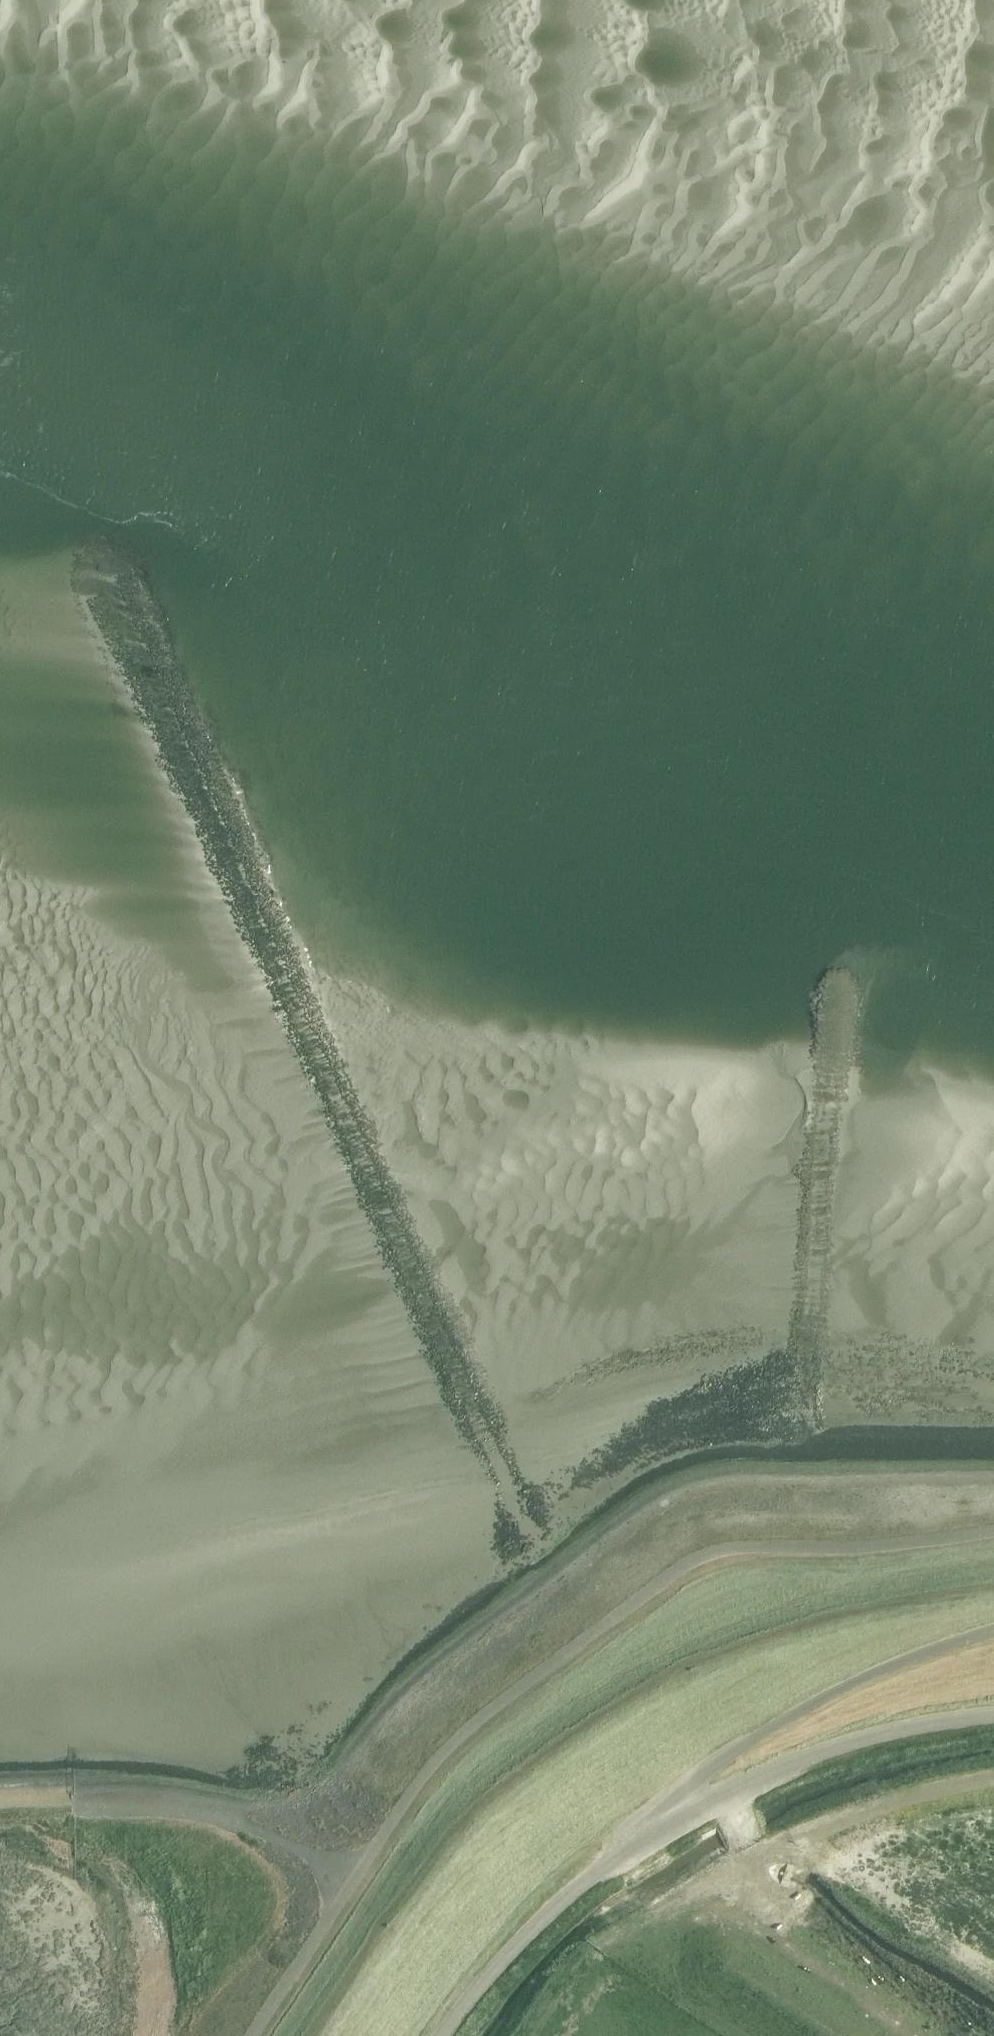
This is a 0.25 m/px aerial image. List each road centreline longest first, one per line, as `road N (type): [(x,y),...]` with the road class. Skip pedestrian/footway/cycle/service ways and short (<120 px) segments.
road 1 (tertiary): [(445,2035),(579,1885),(690,1816),(837,1750),(916,1725),(993,1714)]

